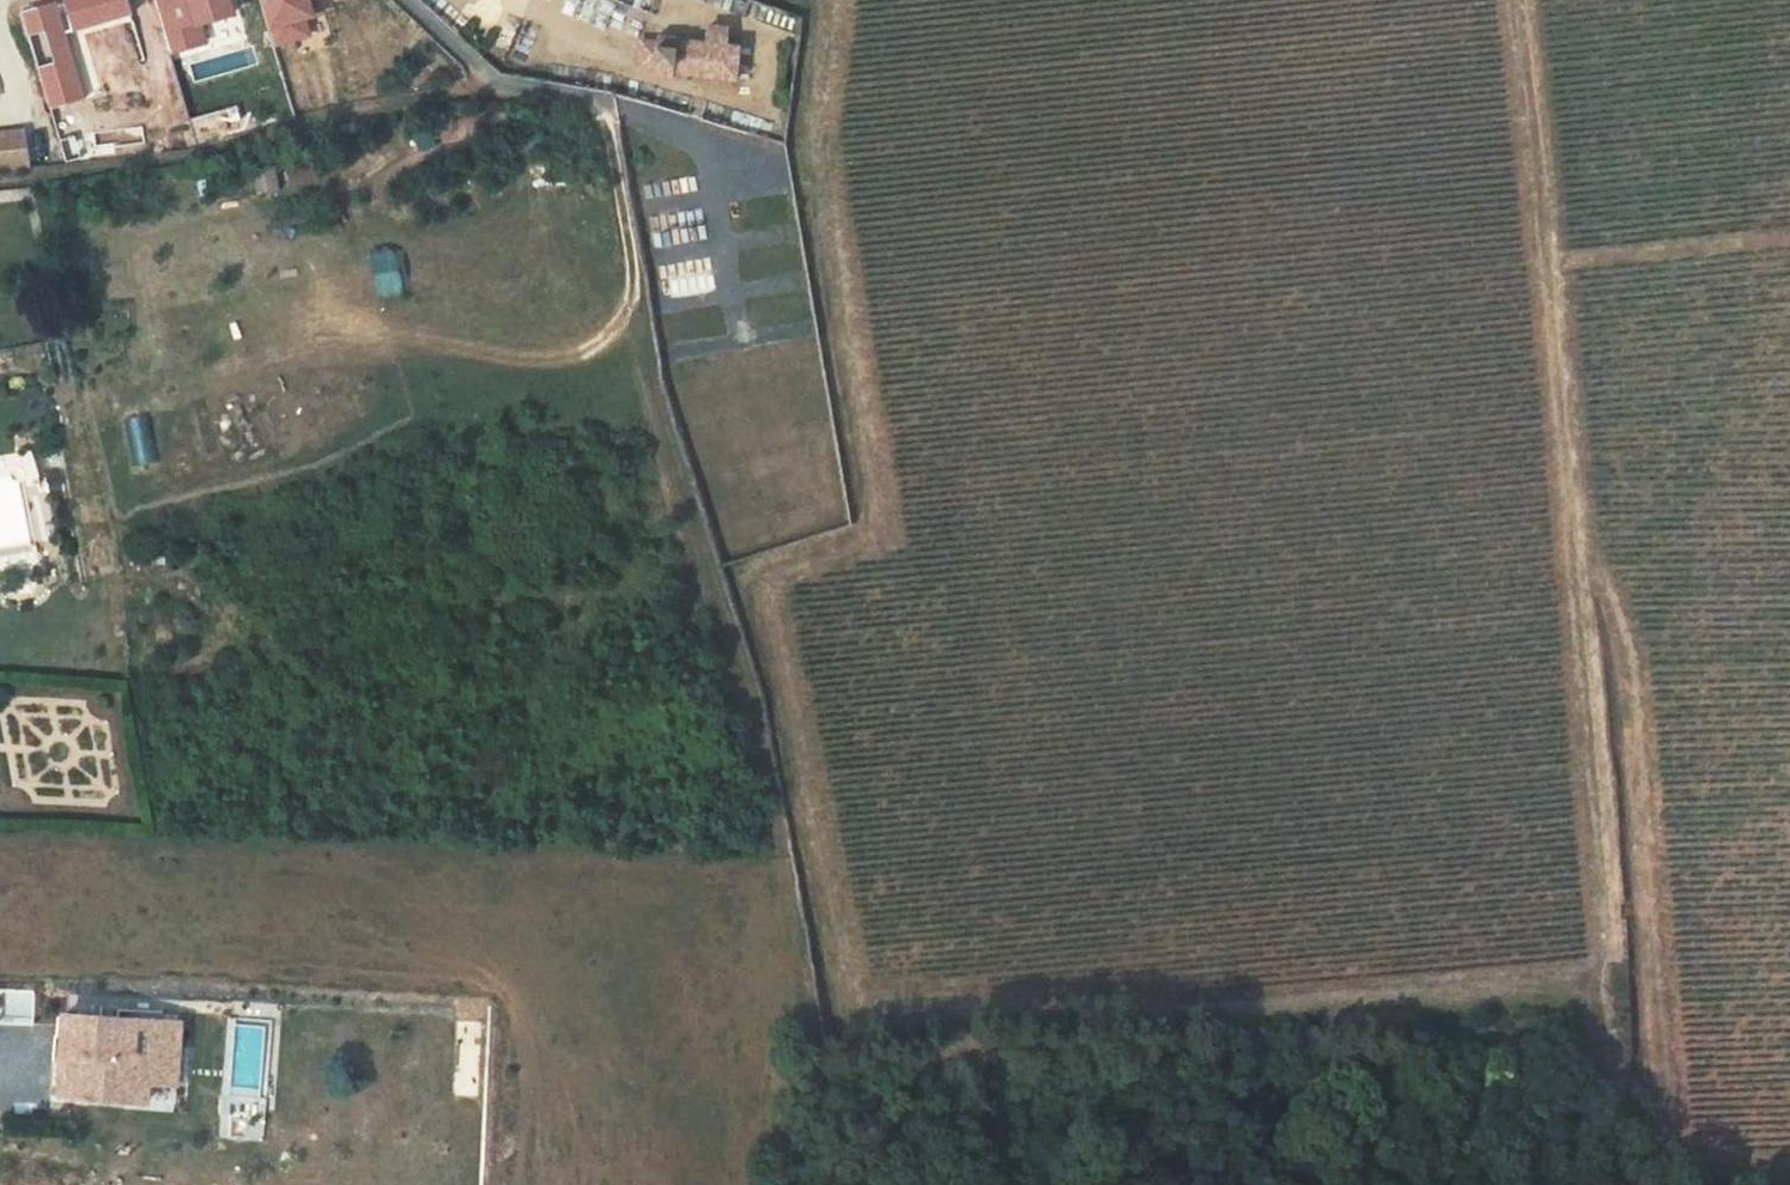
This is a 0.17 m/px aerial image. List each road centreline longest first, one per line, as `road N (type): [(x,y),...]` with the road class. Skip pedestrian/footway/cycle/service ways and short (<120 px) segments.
road 1 (track): [(1513,0),(1569,546),(1634,649),(1646,1112),(1718,1179),(1789,1178)]

